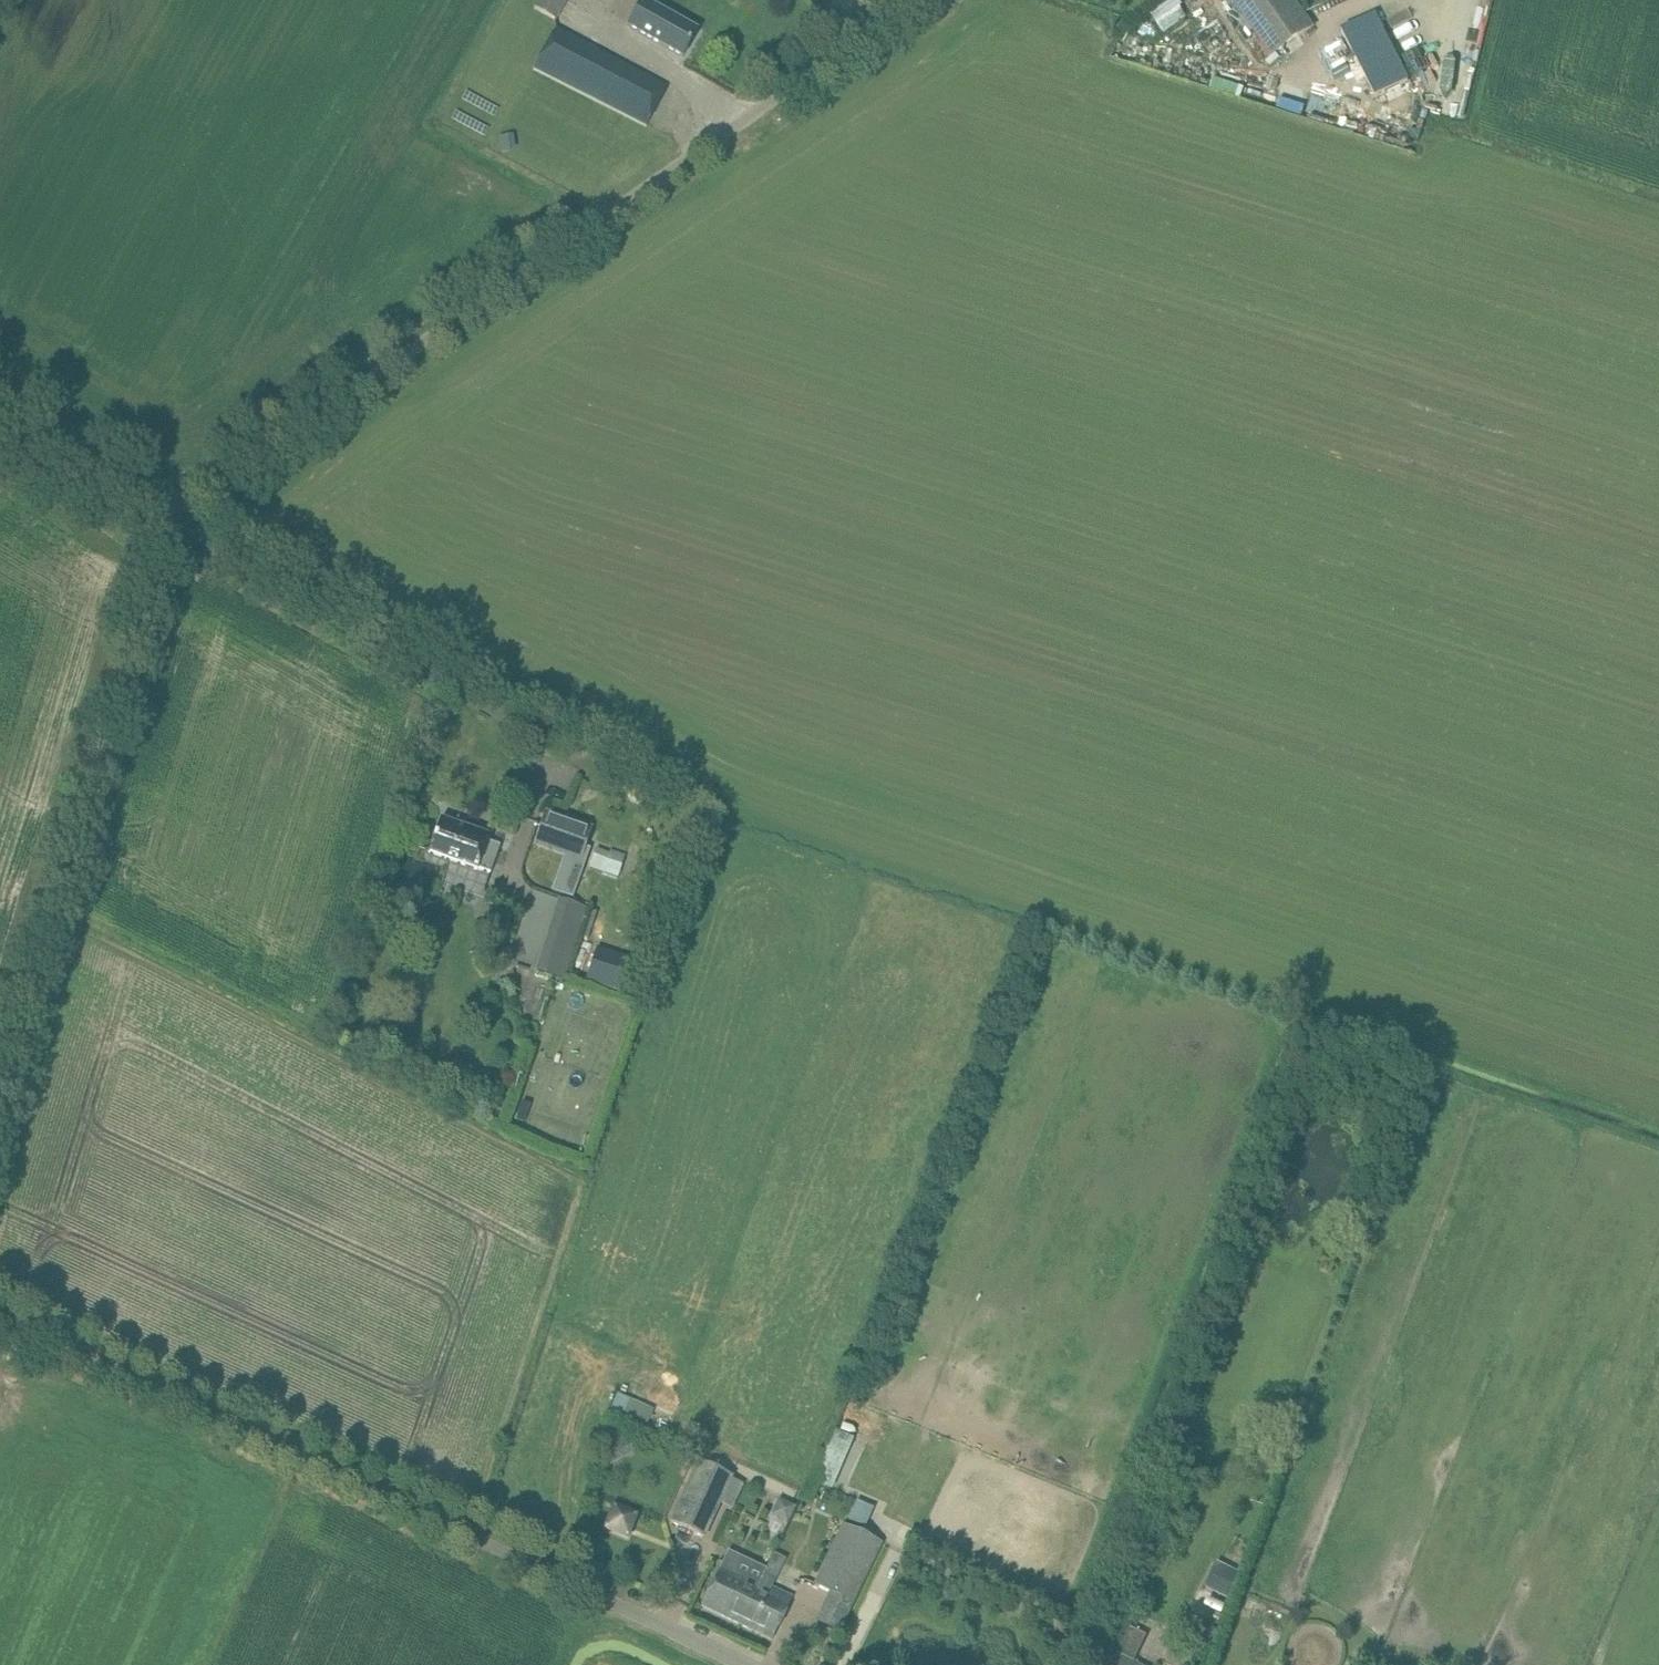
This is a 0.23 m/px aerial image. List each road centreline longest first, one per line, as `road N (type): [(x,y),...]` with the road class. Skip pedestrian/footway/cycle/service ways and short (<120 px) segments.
road 1 (unclassified): [(0,417),(141,498),(174,503),(202,492),(915,0)]
road 2 (unclassified): [(739,1664),(0,1326)]

